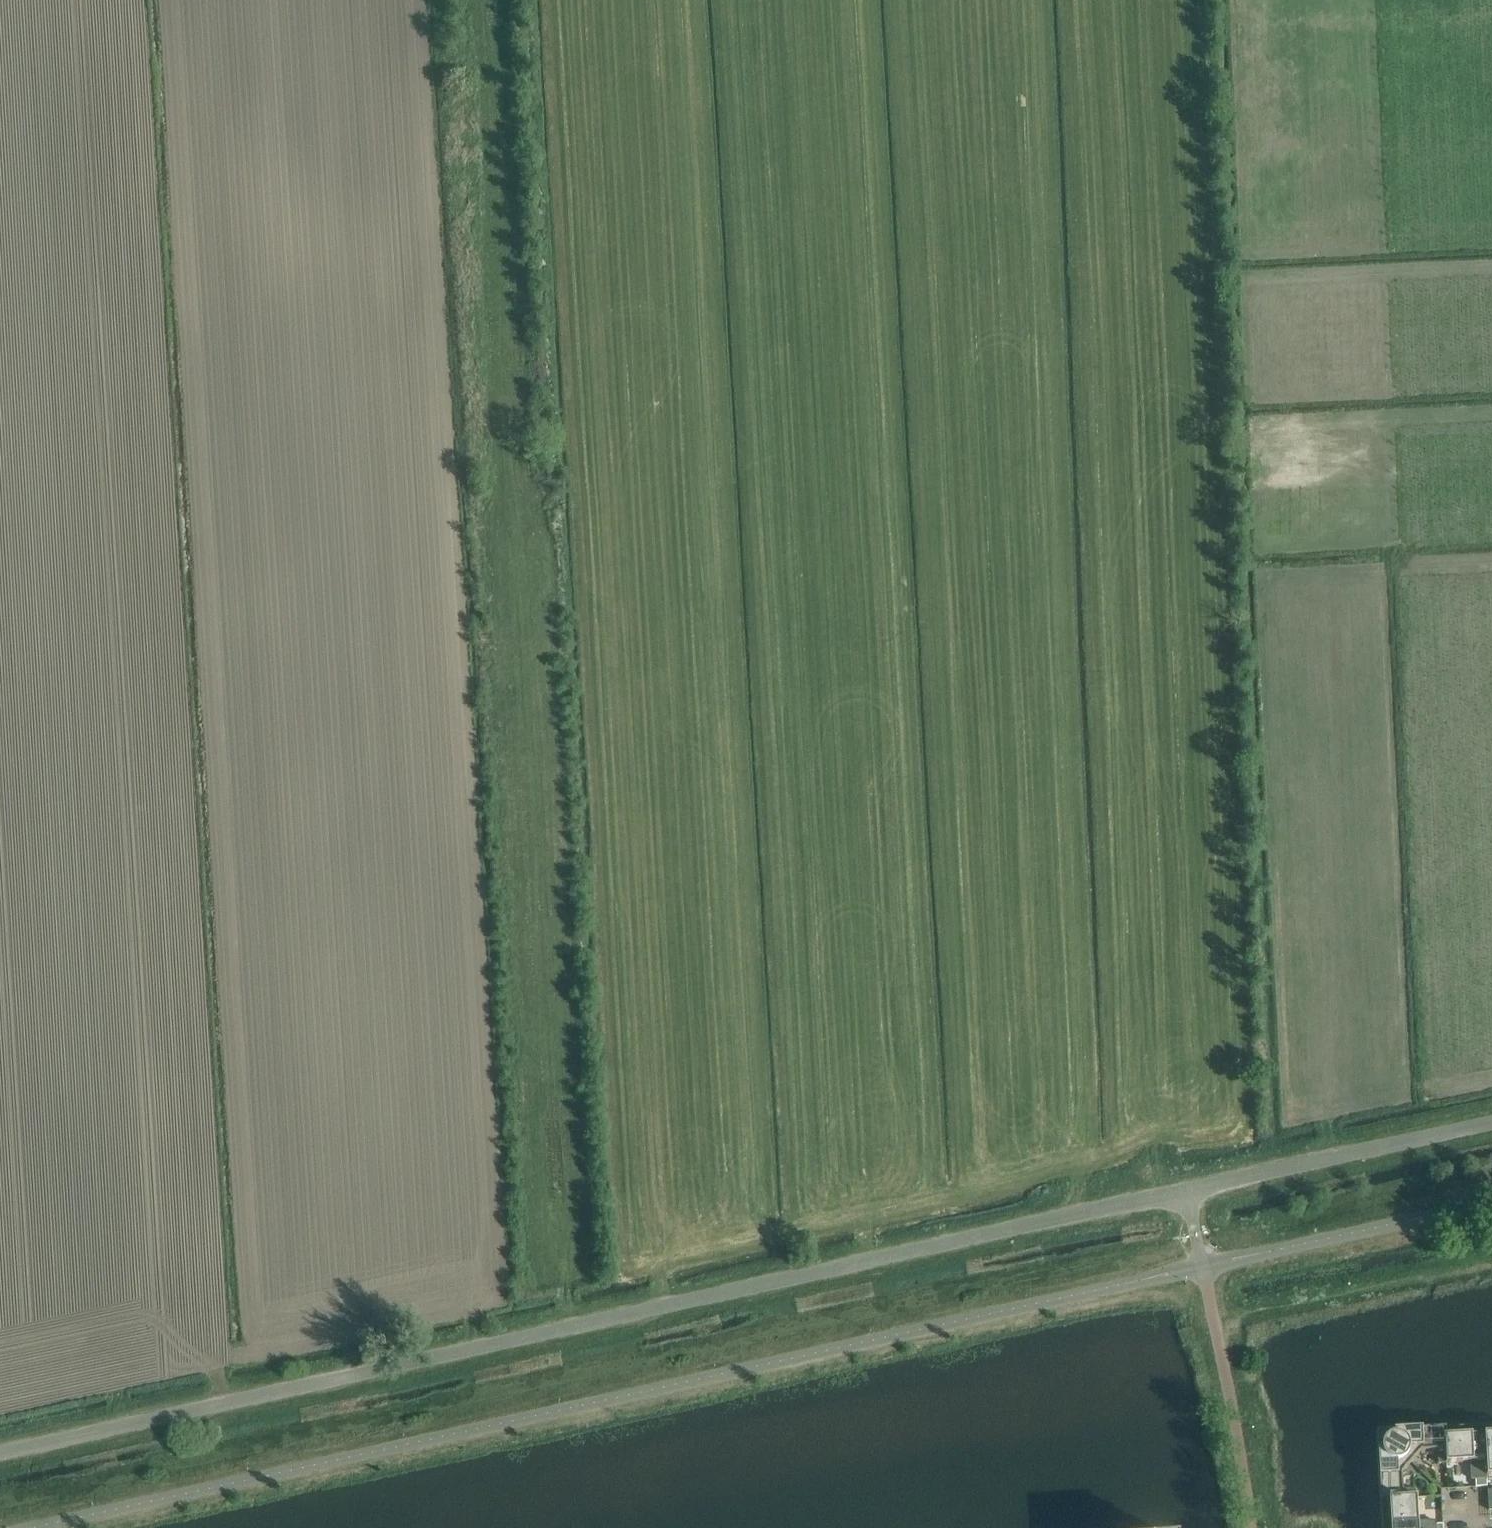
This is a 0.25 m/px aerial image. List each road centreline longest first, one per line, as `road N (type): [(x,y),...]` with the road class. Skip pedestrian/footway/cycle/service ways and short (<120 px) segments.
road 1 (unclassified): [(0,1452),(1187,1192)]
road 2 (unclassified): [(1187,1192),(1491,1123)]

